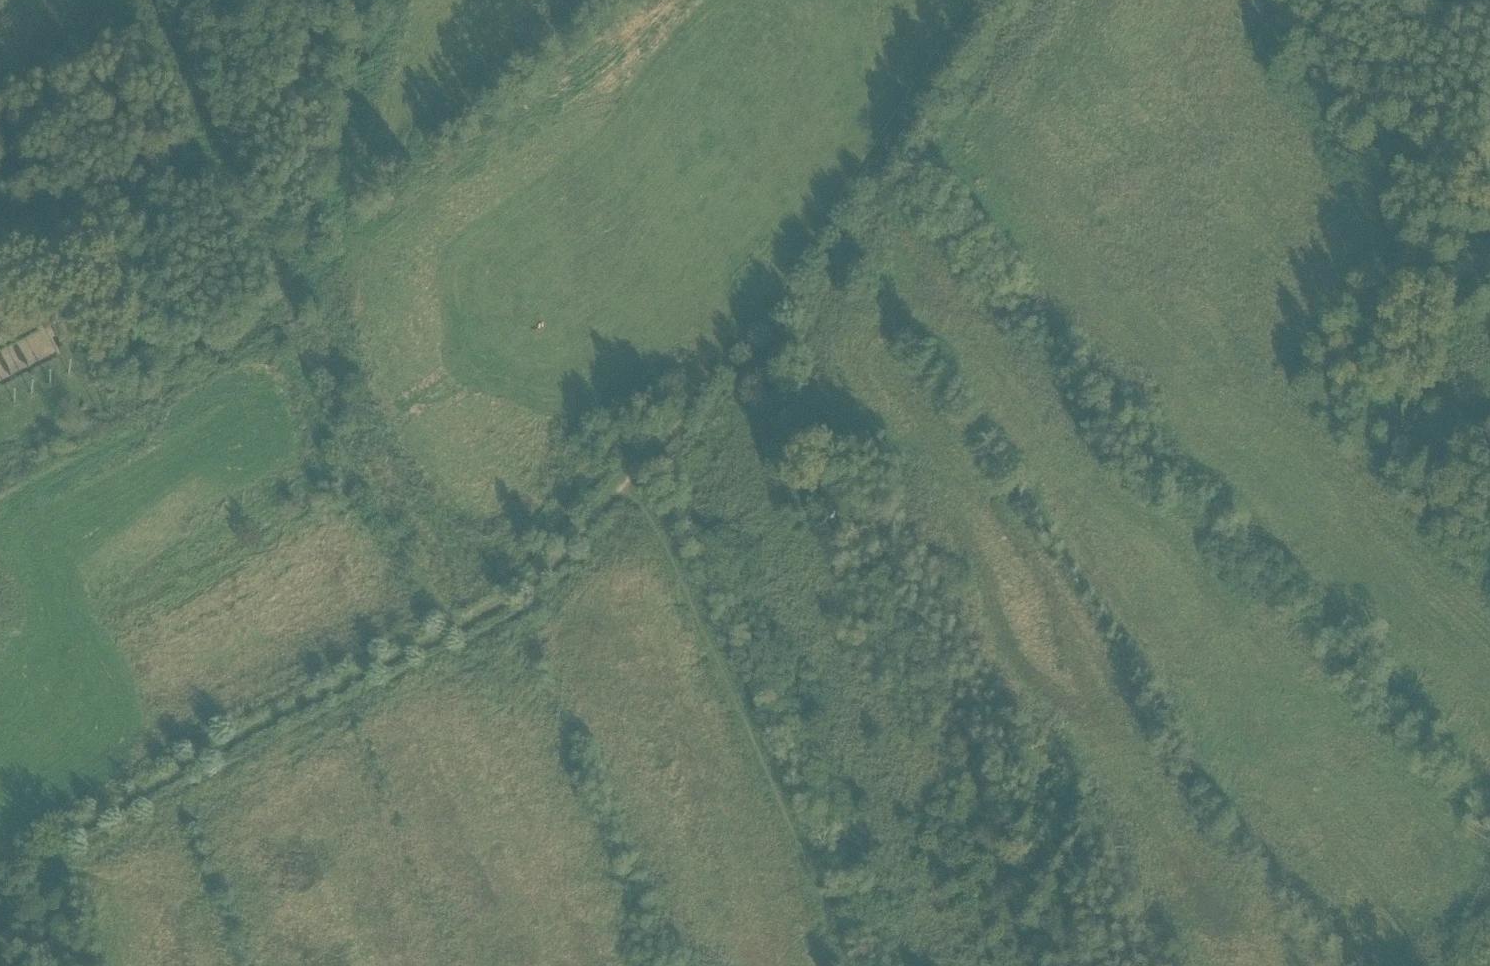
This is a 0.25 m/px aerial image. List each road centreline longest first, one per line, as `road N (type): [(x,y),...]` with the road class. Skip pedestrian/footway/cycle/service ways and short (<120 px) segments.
road 1 (track): [(0,851),(535,573),(619,483)]
road 2 (track): [(984,0),(880,158),(669,419)]

